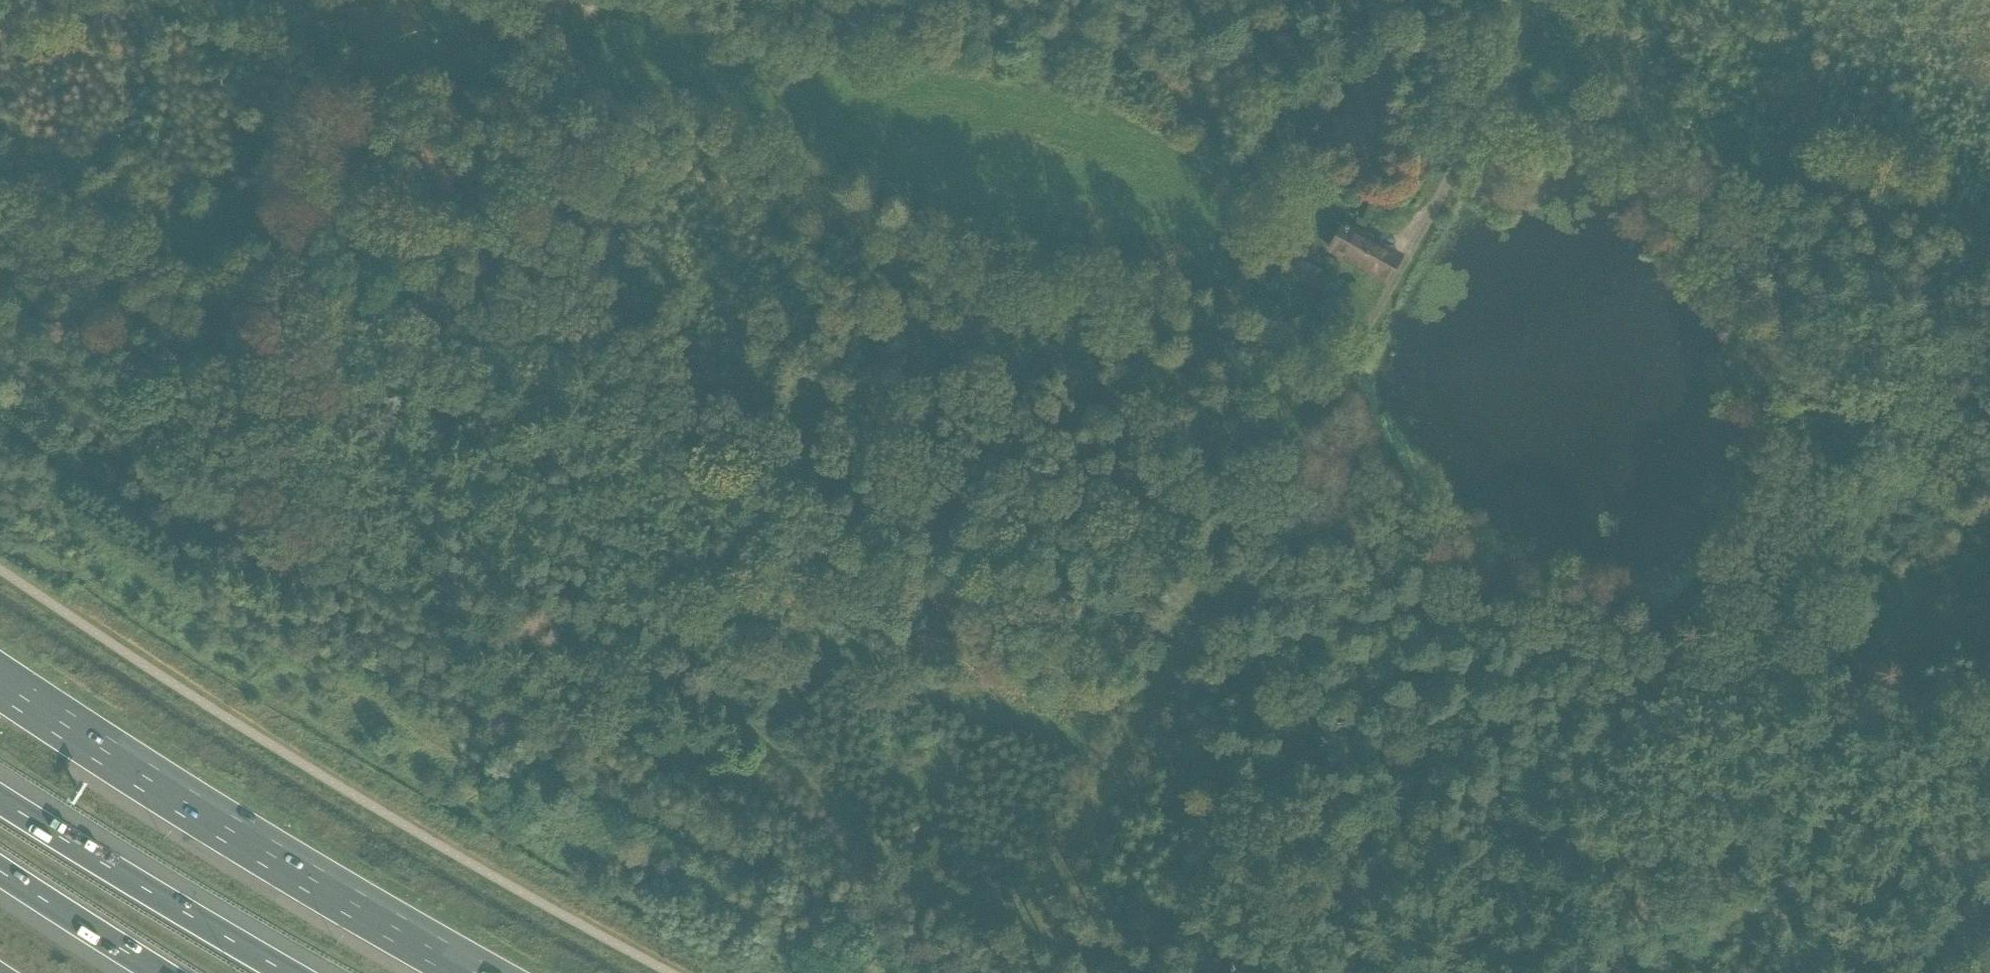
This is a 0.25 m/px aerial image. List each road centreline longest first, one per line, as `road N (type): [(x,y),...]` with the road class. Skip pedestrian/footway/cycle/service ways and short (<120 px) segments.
road 1 (unclassified): [(1989,243),(1494,99),(1251,529)]
road 2 (unclassified): [(451,330),(1251,529)]
road 3 (unclassified): [(1251,529),(1989,719)]
road 4 (trunk): [(476,972),(162,788),(0,681)]
road 5 (unclassified): [(1251,529),(1029,934)]
road 6 (unclassified): [(1029,934),(893,861),(743,731)]
road 7 (motorway): [(284,972),(0,800)]
road 8 (motorway): [(0,873),(156,972)]
road 9 (unclassified): [(1029,934),(1152,972)]

